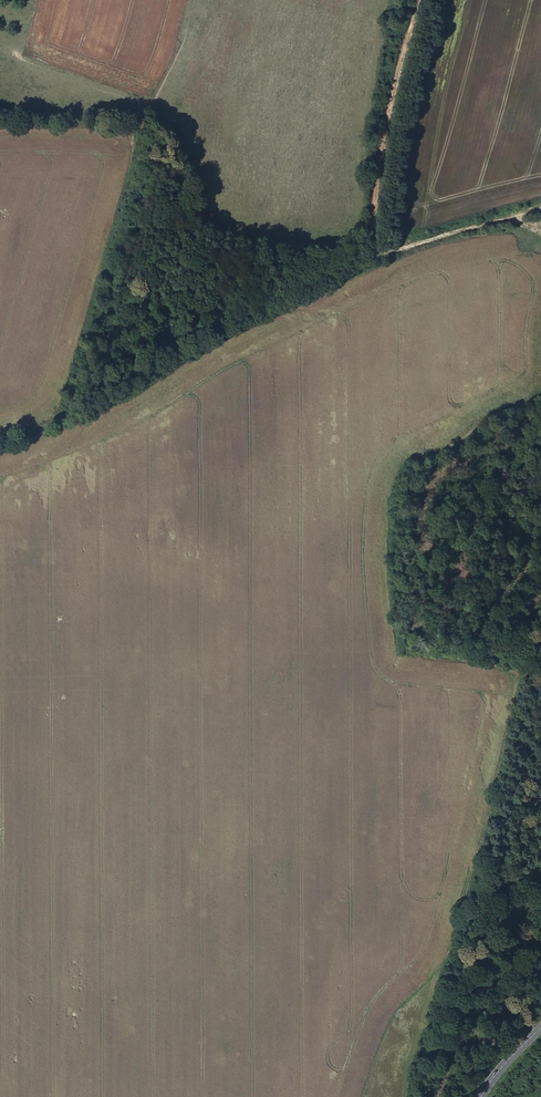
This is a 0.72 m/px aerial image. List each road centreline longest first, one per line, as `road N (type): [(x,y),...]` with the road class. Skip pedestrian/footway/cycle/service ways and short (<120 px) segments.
road 1 (track): [(0,438),(270,294),(347,261),(540,209)]

